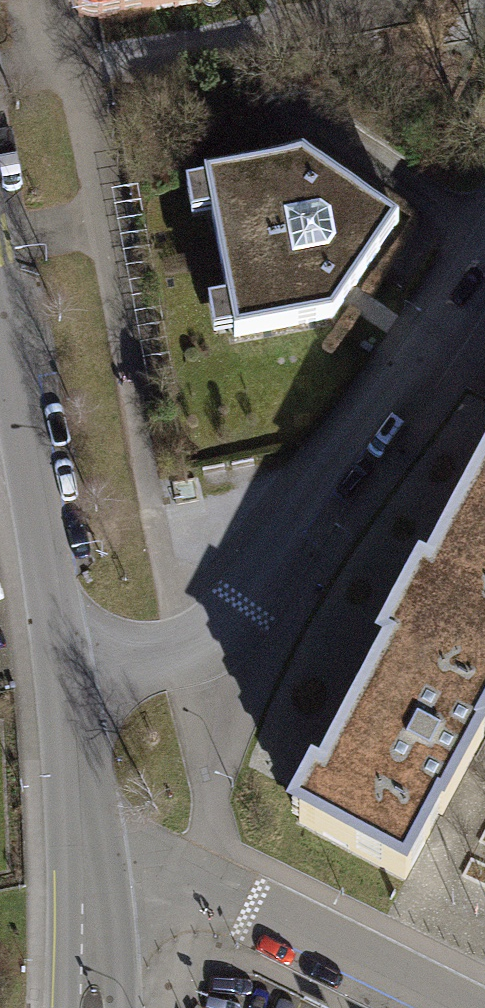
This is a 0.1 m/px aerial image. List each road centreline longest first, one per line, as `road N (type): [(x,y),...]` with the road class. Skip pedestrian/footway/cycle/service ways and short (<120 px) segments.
road 1 (residential): [(65,679),(177,654),(226,622),(379,399),(443,335),(484,268)]
road 2 (residential): [(65,679),(0,303)]
road 3 (residential): [(91,903),(193,897),(244,906),(443,1007)]
road 4 (residential): [(91,903),(65,679)]

